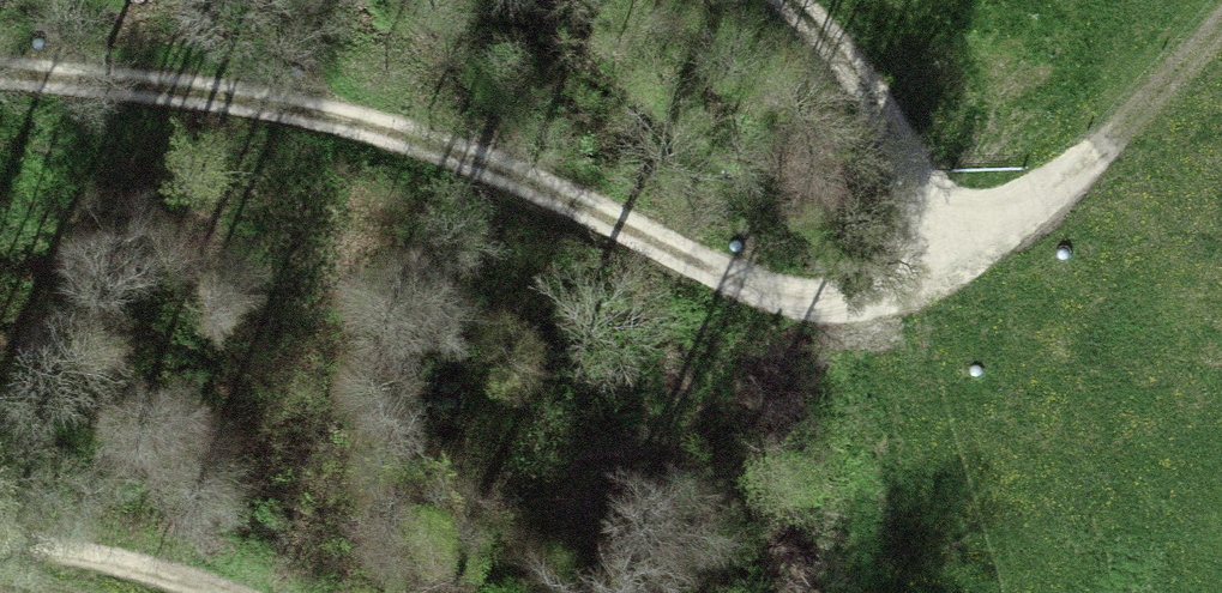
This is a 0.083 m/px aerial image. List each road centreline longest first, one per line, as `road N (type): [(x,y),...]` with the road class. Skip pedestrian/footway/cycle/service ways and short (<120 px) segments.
road 1 (track): [(0,77),(191,93),(393,137),(519,182),(746,293),(781,302),(856,297),(914,255),(925,230)]
road 2 (track): [(925,230),(1149,74)]
road 3 (track): [(925,230),(928,199),(889,105),(819,0)]
road 4 (track): [(216,592),(174,575),(0,541)]

